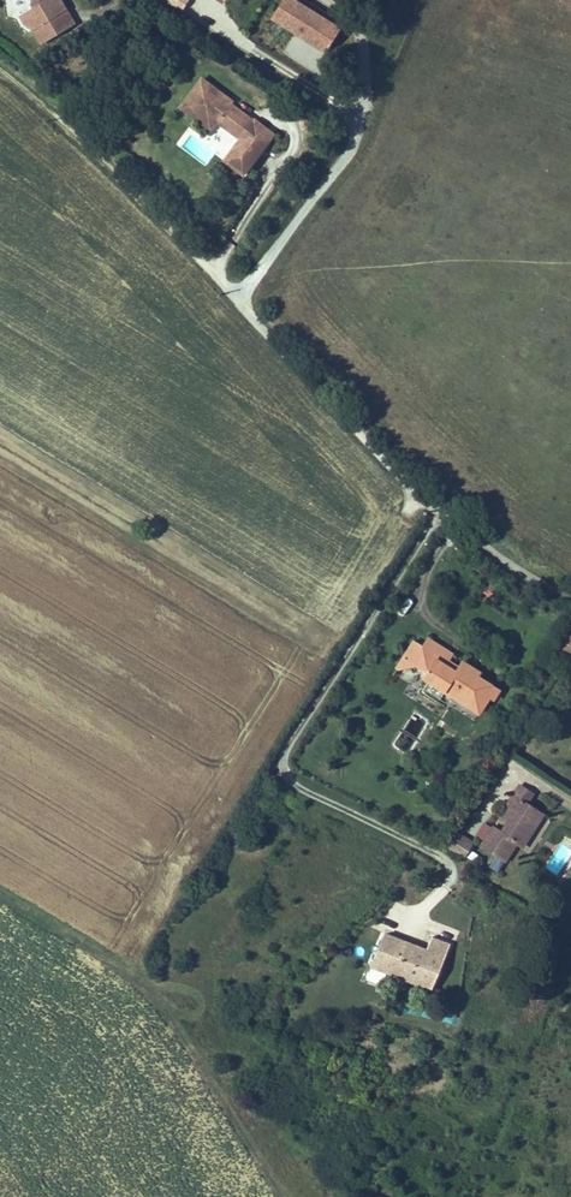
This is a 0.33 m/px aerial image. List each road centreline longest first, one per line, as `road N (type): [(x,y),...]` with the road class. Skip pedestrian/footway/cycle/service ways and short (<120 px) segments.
road 1 (unclassified): [(238,299),(426,501),(570,601)]
road 2 (track): [(238,299),(103,158),(0,70)]

